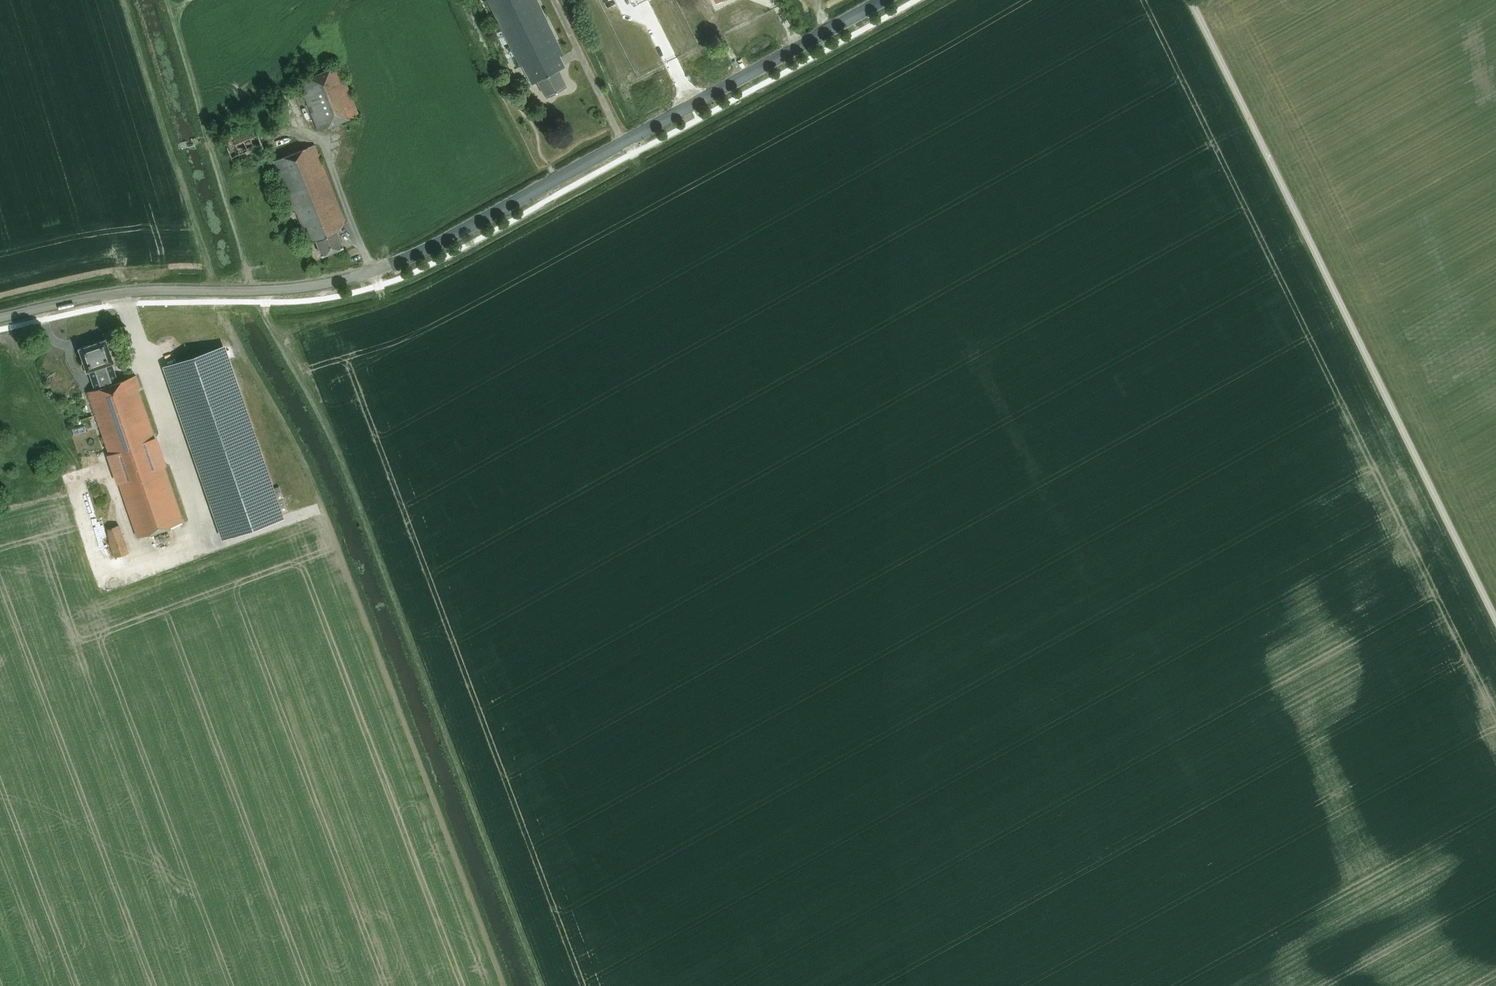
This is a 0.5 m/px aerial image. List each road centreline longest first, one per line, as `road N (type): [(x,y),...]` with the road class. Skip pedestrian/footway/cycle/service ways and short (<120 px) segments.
road 1 (secondary): [(0,317),(124,293),(291,289),(373,272),(449,238),(884,0)]
road 2 (unclassified): [(1495,618),(1190,0)]

